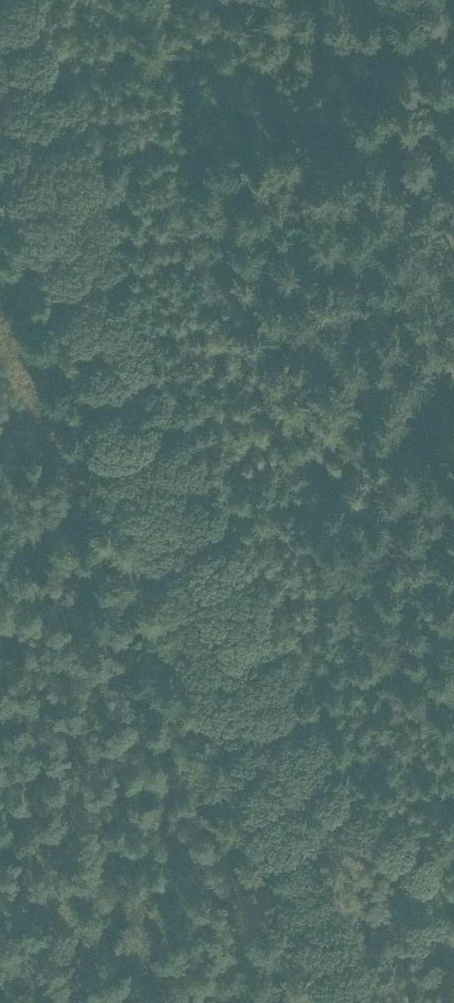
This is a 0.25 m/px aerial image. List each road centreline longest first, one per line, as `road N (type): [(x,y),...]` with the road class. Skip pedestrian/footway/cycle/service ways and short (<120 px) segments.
road 1 (track): [(0,141),(242,758),(453,898)]
road 2 (track): [(0,307),(275,1002)]

